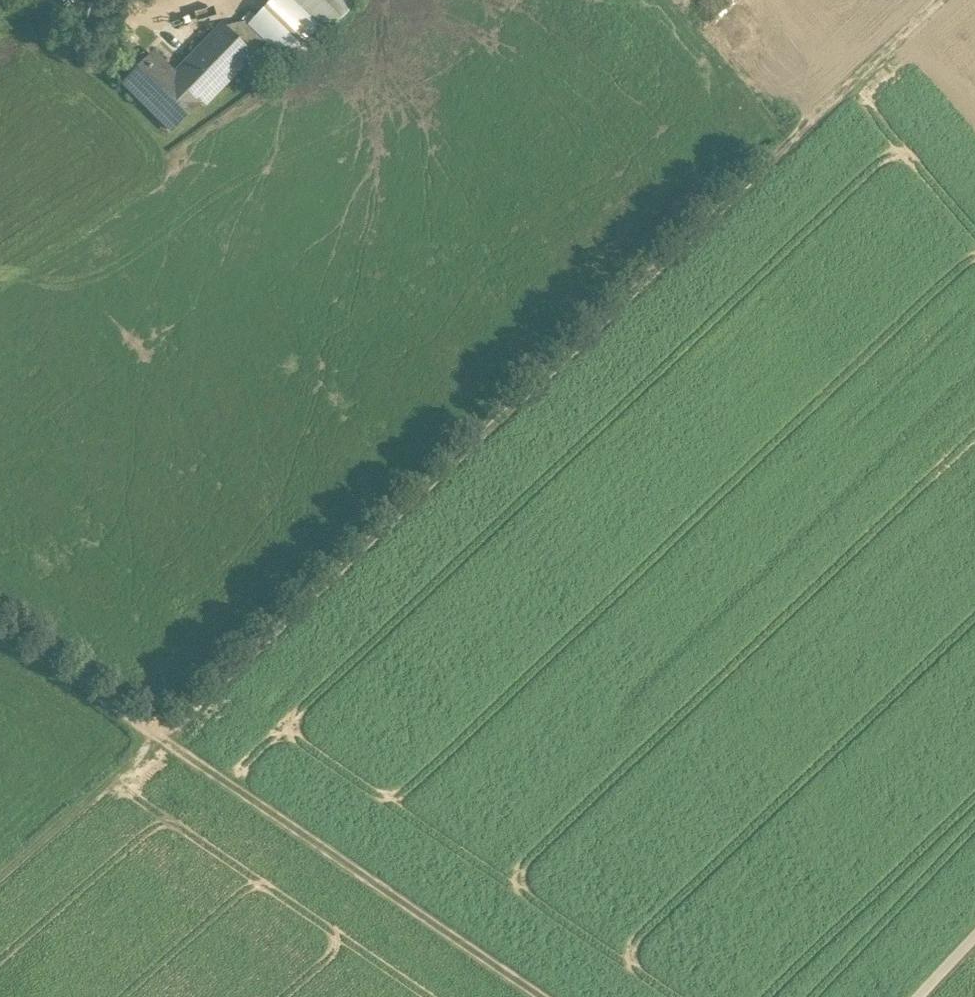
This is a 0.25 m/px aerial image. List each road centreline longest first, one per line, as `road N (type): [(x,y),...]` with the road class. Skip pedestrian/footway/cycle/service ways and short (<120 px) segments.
road 1 (track): [(970,0),(155,734),(0,893)]
road 2 (track): [(0,630),(528,996)]
road 3 (track): [(846,115),(749,0)]

